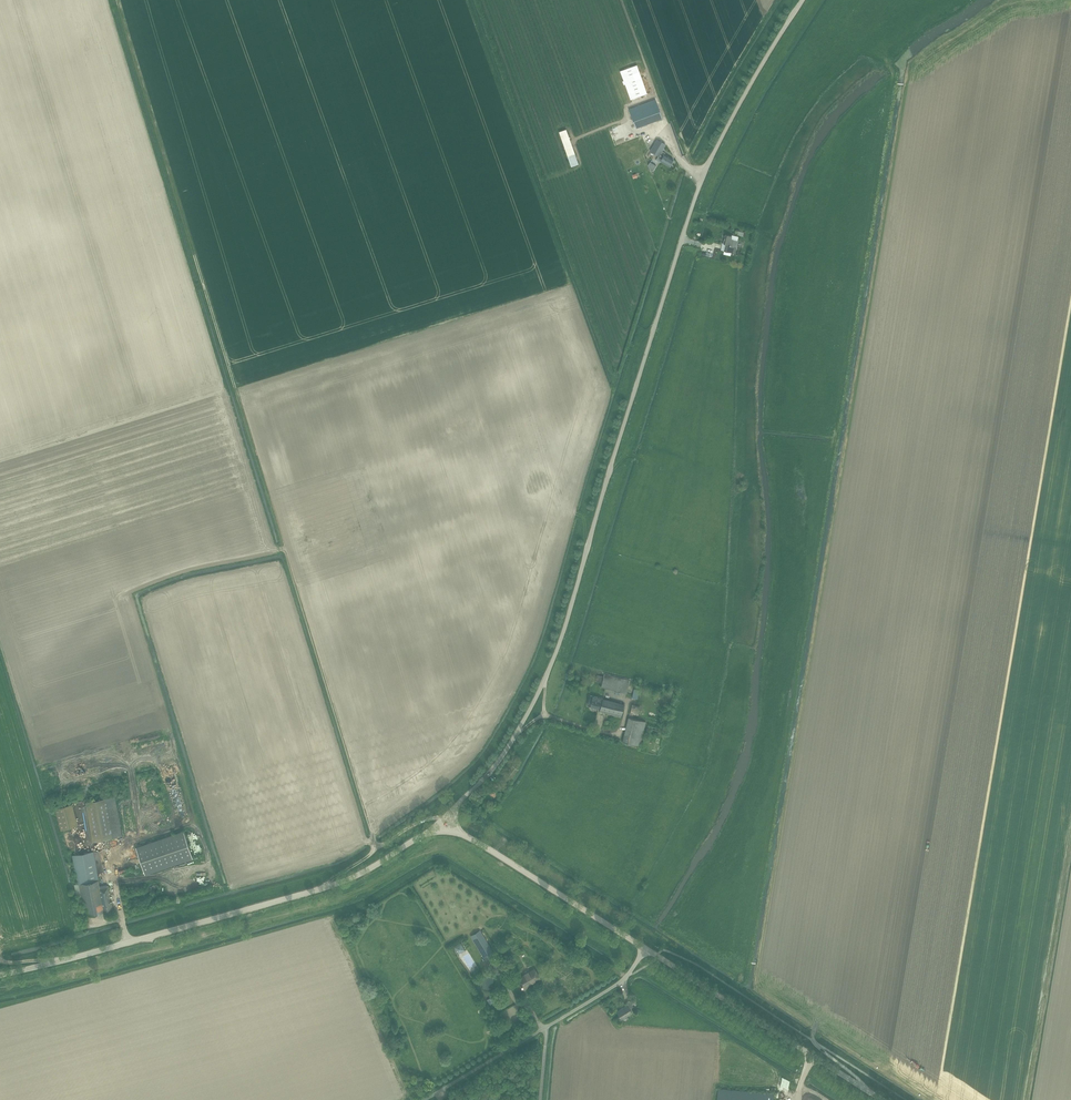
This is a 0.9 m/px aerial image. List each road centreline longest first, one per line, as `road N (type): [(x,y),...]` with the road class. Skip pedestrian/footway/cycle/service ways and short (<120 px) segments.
road 1 (track): [(378,849),(117,0)]
road 2 (unclassified): [(457,805),(493,768),(545,680),(703,176),(803,0)]
road 3 (tertiary): [(0,975),(337,884),(425,833)]
road 4 (unclassified): [(423,1099),(612,988),(647,950)]
road 5 (tertiary): [(658,956),(885,1099)]
road 6 (track): [(1027,1099),(1070,839)]
road 7 (tertiary): [(647,950),(465,835)]
road 8 (track): [(322,888),(415,824),(443,818)]

